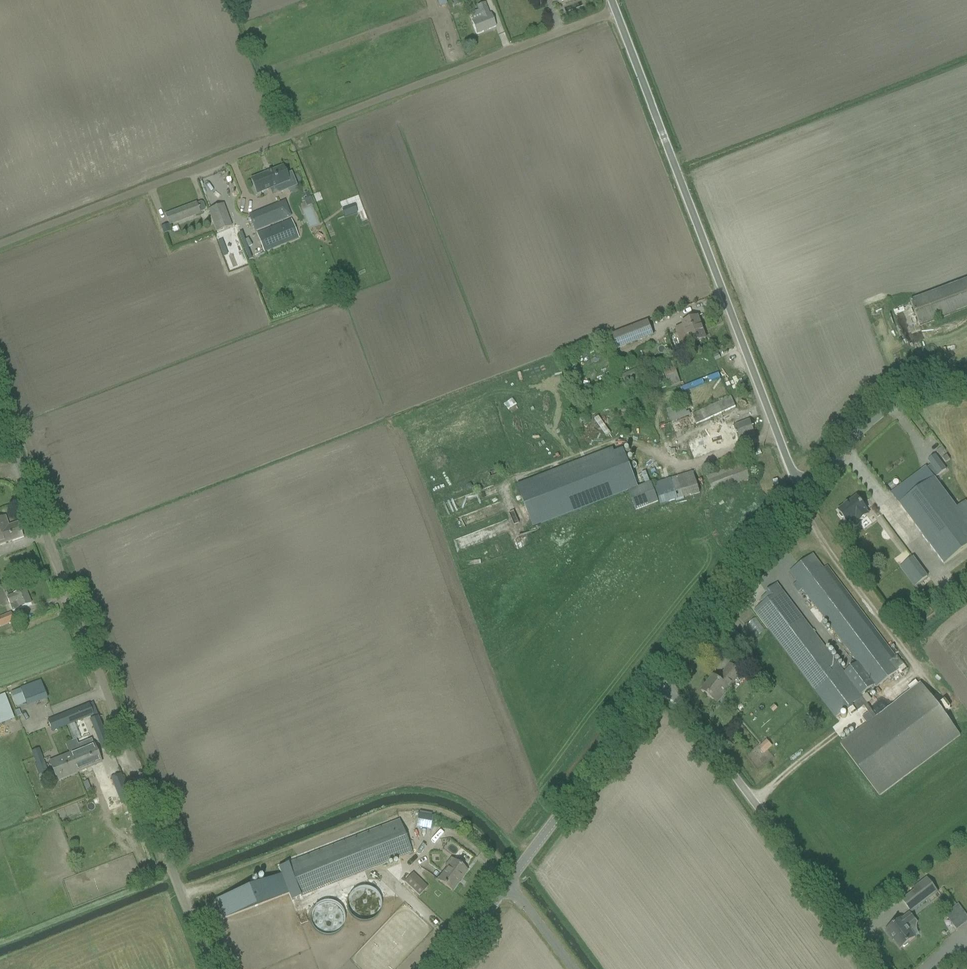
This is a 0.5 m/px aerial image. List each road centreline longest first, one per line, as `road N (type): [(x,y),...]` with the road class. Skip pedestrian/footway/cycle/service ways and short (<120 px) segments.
road 1 (track): [(0,246),(620,16)]
road 2 (unclassified): [(209,968),(0,419)]
road 3 (unclassified): [(805,497),(614,0)]
road 4 (unclassified): [(873,968),(659,689)]
road 5 (unclassified): [(445,968),(659,689)]
road 6 (unclassified): [(659,689),(805,497)]
road 7 (unclassified): [(805,497),(859,435),(895,408),(934,390),(966,387)]

